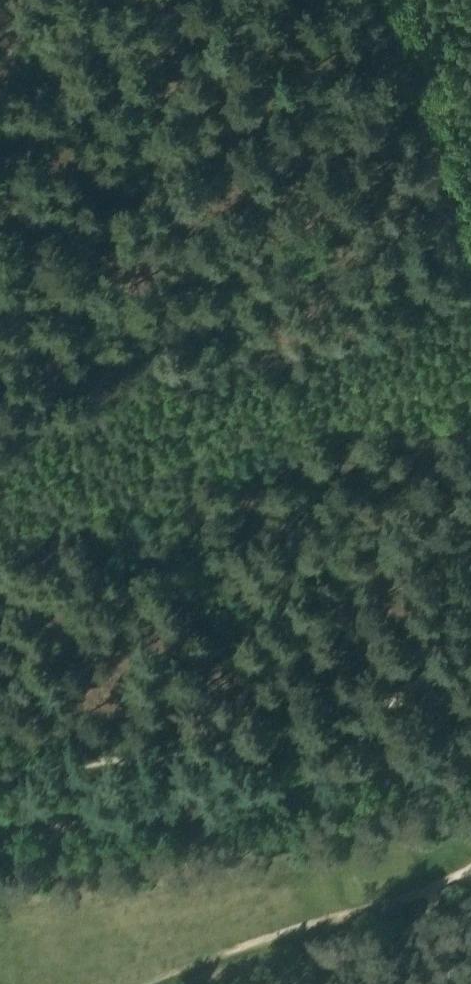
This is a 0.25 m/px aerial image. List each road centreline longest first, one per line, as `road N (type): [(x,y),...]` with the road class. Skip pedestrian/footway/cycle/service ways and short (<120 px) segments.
road 1 (track): [(470,760),(0,838)]
road 2 (track): [(381,0),(470,229)]

